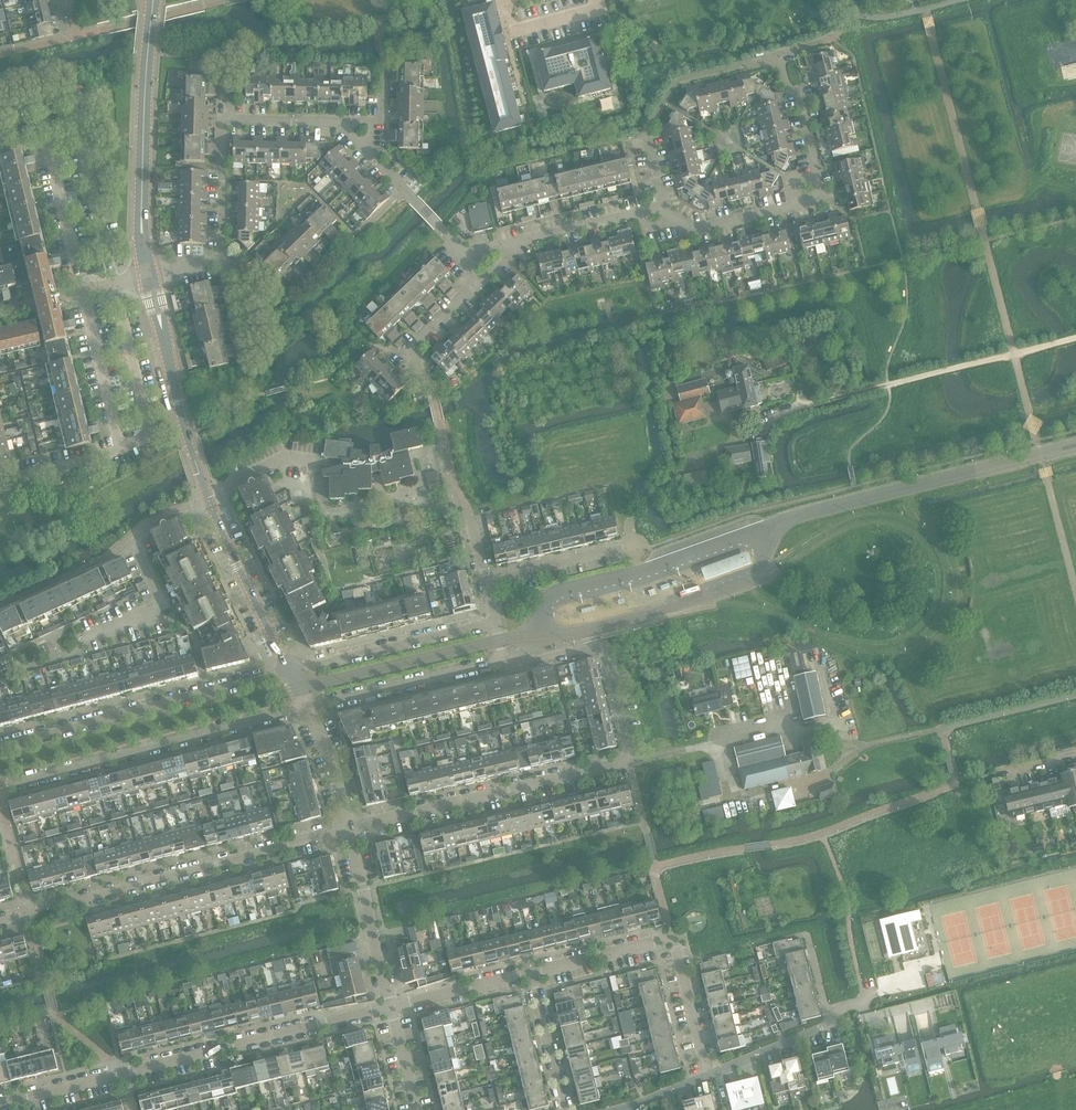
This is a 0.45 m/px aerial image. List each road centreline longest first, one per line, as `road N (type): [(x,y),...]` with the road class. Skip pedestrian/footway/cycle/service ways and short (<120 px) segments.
road 1 (residential): [(349,831),(628,762),(631,746),(601,645)]
road 2 (residential): [(349,831),(0,921)]
road 3 (residential): [(662,209),(696,231),(820,202),(797,95),(784,89),(777,57)]
road 4 (tertiary): [(0,787),(306,706)]
road 5 (tertiary): [(288,670),(0,746)]
road 6 (residential): [(0,482),(120,448),(83,291)]
road 7 (residential): [(710,1075),(682,962),(668,942),(532,974)]
road 8 (tertiary): [(149,277),(142,168),(153,0)]
road 9 (residential): [(124,1076),(389,1008)]
road 10 (residential): [(0,606),(207,498)]
road 11 (tertiary): [(207,498),(149,277)]
road 12 (residential): [(493,621),(288,670)]
road 13 (residential): [(464,254),(662,209)]
road 14 (residential): [(306,706),(502,660)]
road 15 (residential): [(493,621),(486,581),(632,546)]
road 16 (tertiary): [(288,670),(207,498)]
road 17 (residential): [(389,1008),(349,831)]
road 18 (residential): [(433,387),(405,354),(476,284),(464,254)]
road 19 (residential): [(83,291),(48,142)]
road 20 (residential): [(532,974),(389,1008)]
road 21 (residential): [(566,1109),(532,974)]
road 22 (residential): [(222,257),(224,120)]
road 23 (residential): [(349,831),(306,706)]
road 24 (residential): [(710,1075),(831,1025)]
road 25 (residential): [(0,1106),(124,1076)]
road 26 (residential): [(207,498),(282,458),(318,462)]

